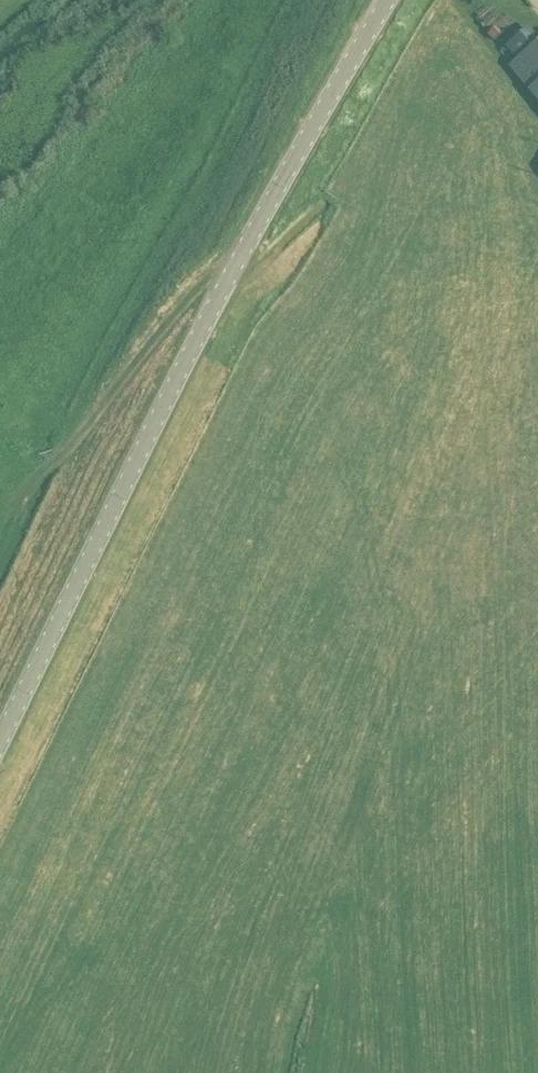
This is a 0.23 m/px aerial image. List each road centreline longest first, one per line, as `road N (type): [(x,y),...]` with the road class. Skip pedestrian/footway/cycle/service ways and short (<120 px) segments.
road 1 (tertiary): [(0,733),(257,228),(386,0)]

